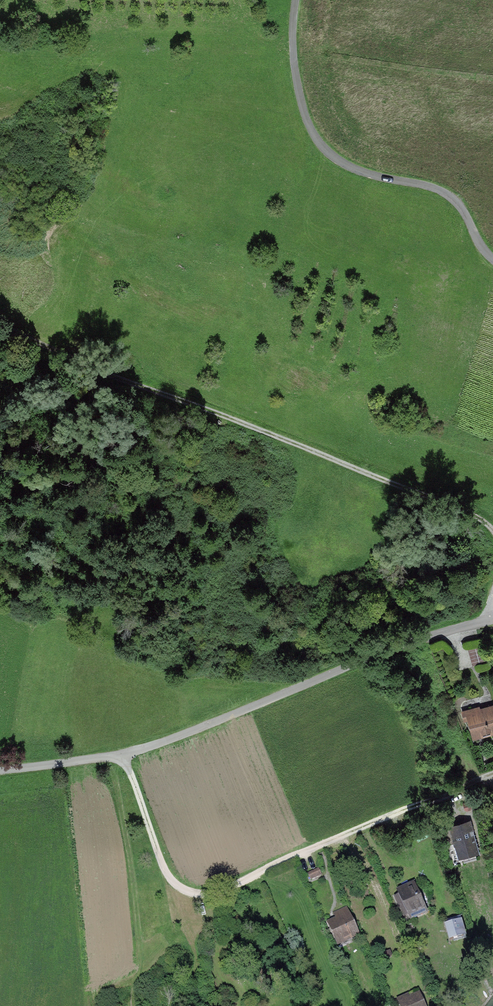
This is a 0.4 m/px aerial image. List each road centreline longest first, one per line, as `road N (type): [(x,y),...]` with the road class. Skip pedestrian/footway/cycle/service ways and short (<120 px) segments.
road 1 (track): [(492,541),(486,528),(395,482),(0,324)]
road 2 (unclassified): [(451,633),(345,667),(167,743),(0,771)]
road 3 (track): [(120,756),(159,870),(174,889),(196,896),(230,888),(429,797)]
road 4 (residential): [(297,0),(293,52),(301,95),(326,155),(447,193),(492,264)]

